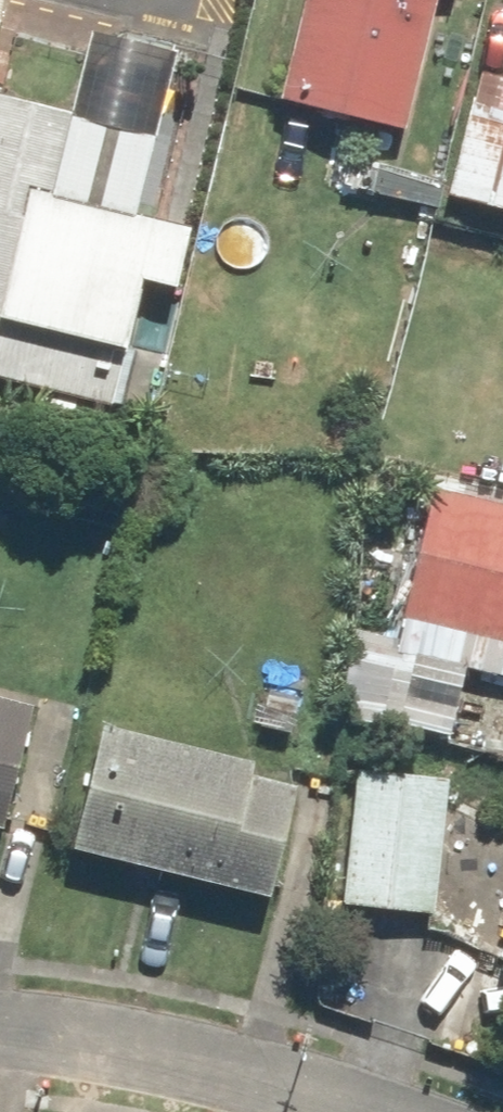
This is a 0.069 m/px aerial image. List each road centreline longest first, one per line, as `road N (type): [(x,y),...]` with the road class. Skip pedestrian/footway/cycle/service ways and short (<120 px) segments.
road 1 (residential): [(0,1036),(186,1064),(344,1111)]

